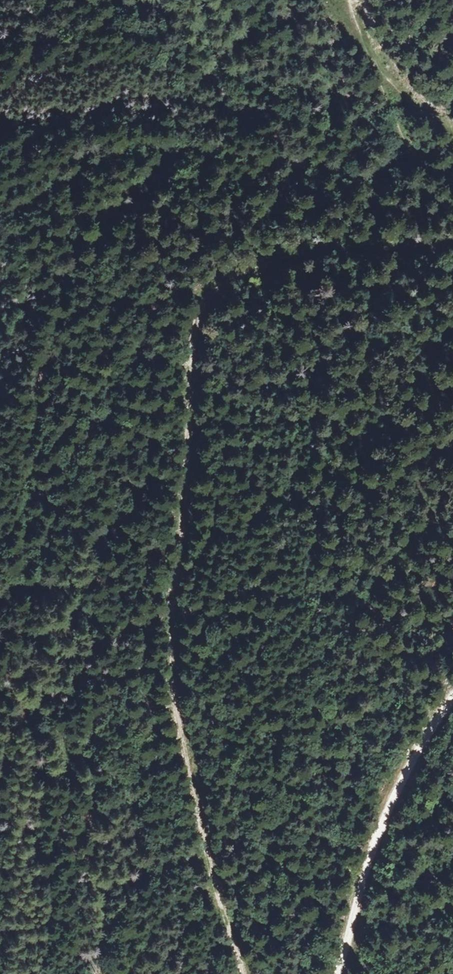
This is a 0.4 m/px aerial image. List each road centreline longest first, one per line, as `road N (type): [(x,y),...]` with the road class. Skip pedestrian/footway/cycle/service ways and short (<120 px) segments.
road 1 (track): [(243,973),(196,804),(174,668),(193,339),(221,292),(258,269),(332,253),(452,244)]
road 2 (track): [(338,973),(388,812),(452,697)]
road 3 (track): [(452,134),(382,70),(352,0)]
road 4 (track): [(382,70),(428,138),(436,173),(401,194)]

